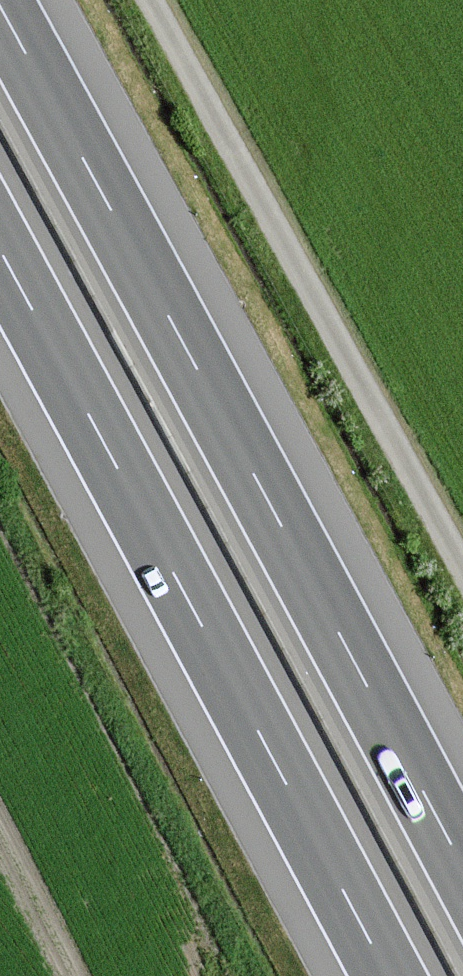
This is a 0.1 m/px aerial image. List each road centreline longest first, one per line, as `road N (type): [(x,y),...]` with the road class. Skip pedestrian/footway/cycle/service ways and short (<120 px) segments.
road 1 (motorway): [(462,891),(0,20)]
road 2 (motorway): [(0,275),(374,975)]

